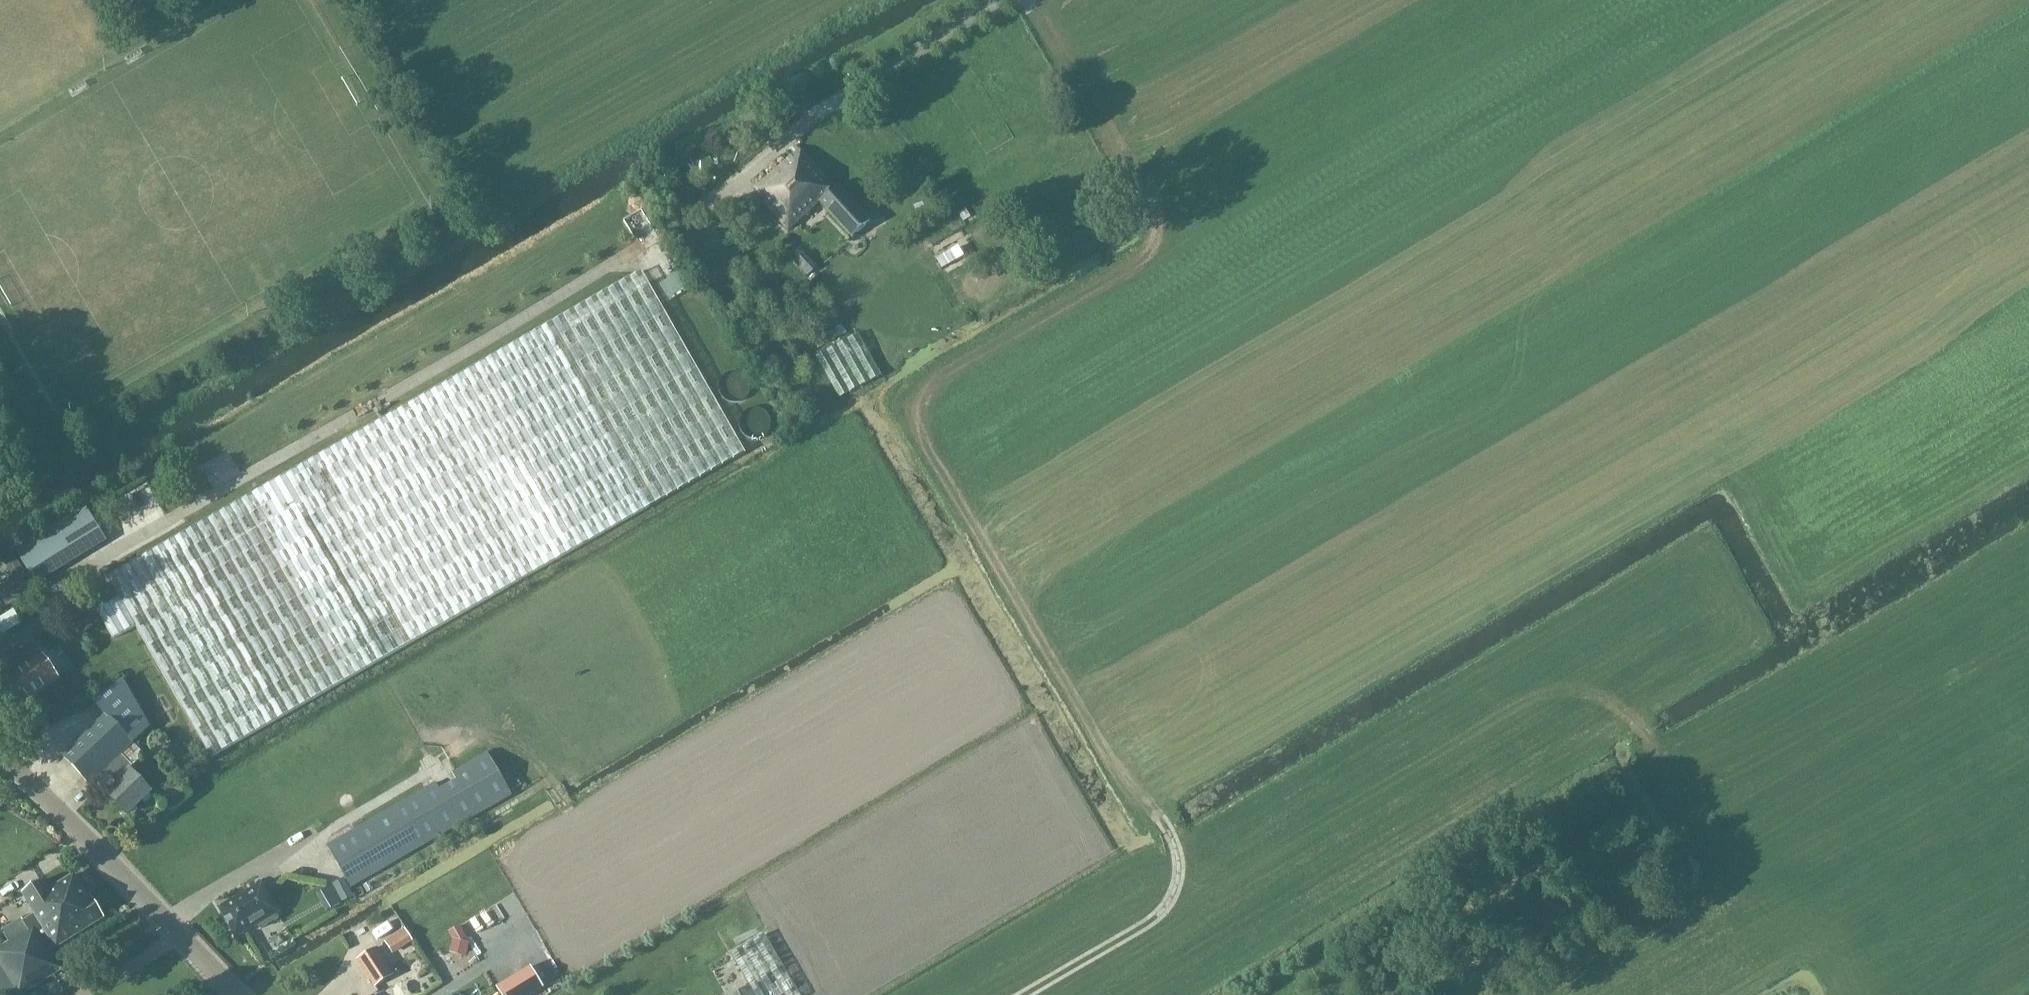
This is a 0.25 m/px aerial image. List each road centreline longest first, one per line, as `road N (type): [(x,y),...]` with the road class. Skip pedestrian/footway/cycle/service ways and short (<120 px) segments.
road 1 (unclassified): [(0,621),(105,552),(622,264)]
road 2 (unclassified): [(237,994),(0,755)]

